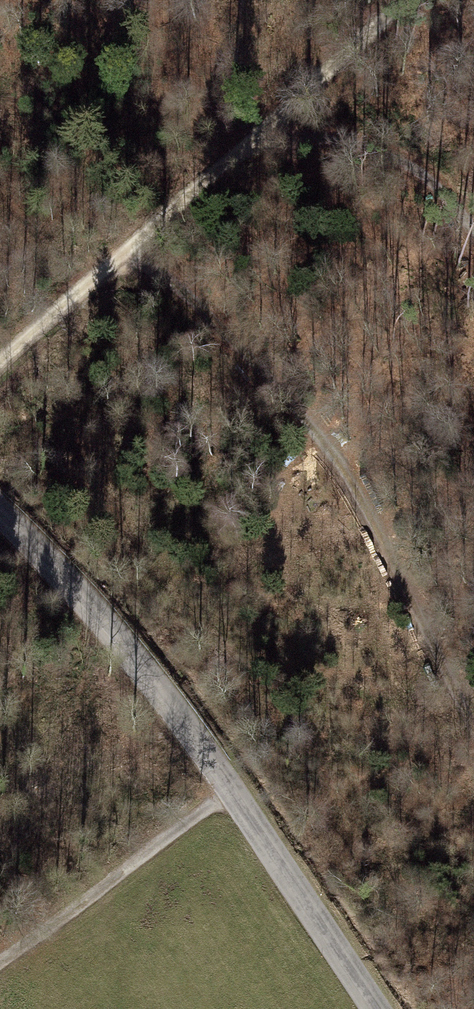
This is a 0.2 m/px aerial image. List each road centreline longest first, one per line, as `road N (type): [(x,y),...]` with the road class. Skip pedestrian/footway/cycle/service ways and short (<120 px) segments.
road 1 (tertiary): [(0,511),(150,679),(379,1008)]
road 2 (track): [(473,729),(336,458),(201,306),(132,245)]
road 3 (track): [(405,0),(0,362)]
road 4 (track): [(234,792),(0,965)]
road 5 (track): [(236,150),(310,136),(379,148),(418,170),(473,227)]

